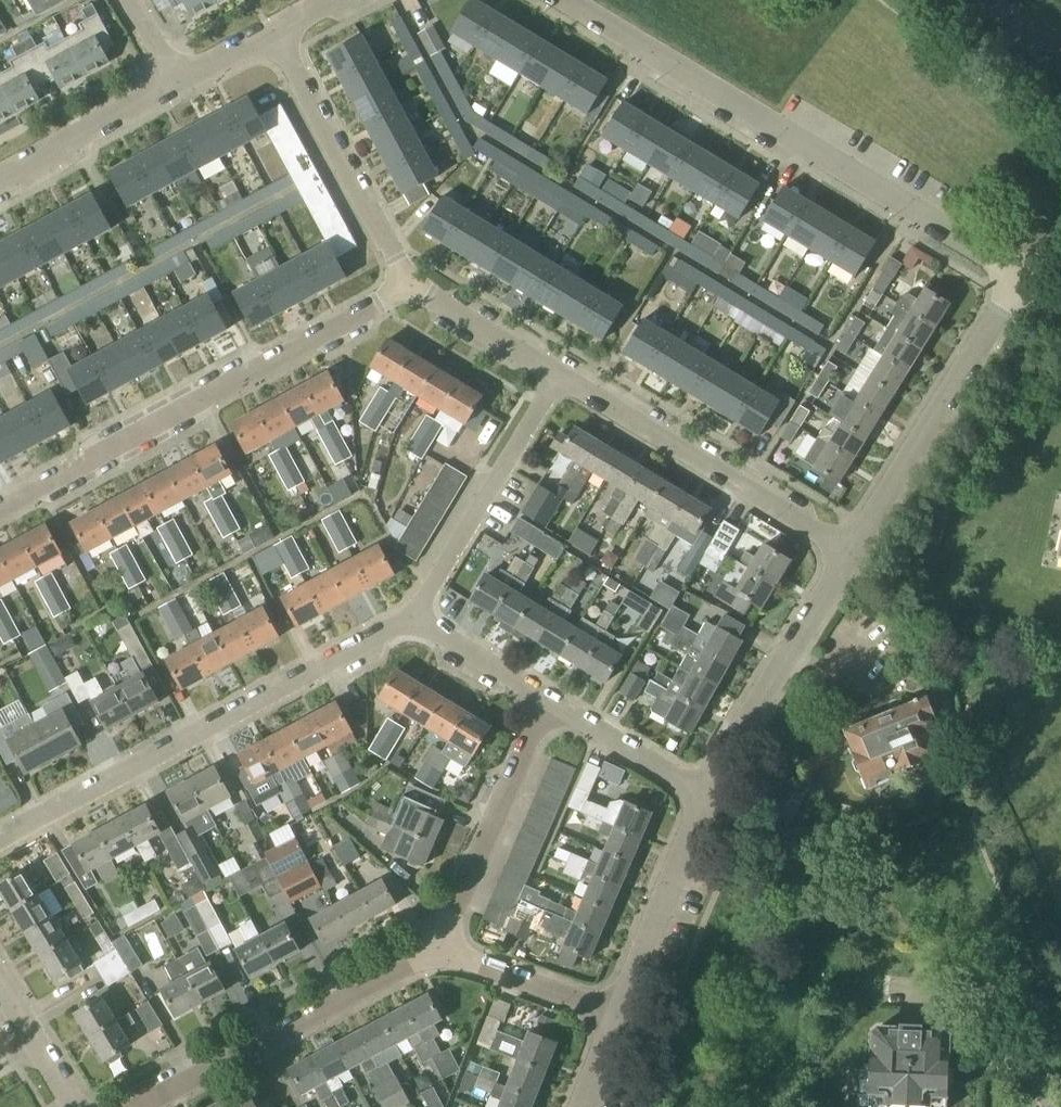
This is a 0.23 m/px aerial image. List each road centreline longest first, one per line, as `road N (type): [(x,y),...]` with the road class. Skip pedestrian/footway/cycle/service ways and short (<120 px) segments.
road 1 (residential): [(1015,281),(554,0)]
road 2 (residential): [(0,507),(407,286)]
road 3 (residential): [(0,841),(400,624)]
road 4 (residential): [(138,1106),(449,947)]
road 5 (residential): [(851,552),(559,377)]
road 6 (residential): [(851,552),(1015,281)]
road 7 (residential): [(400,624),(429,601),(559,377)]
road 8 (residential): [(407,286),(272,35)]
road 9 (residential): [(707,792),(851,552)]
road 10 (residential): [(449,947),(549,704)]
road 11 (residential): [(620,1015),(707,792)]
road 12 (residential): [(0,180),(177,84)]
road 13 (residential): [(620,1015),(449,947)]
road 14 (residential): [(707,792),(549,704)]
road 15 (residential): [(559,377),(407,286)]
road 16 (residential): [(549,704),(400,624)]
road 17 (residential): [(76,1106),(0,984)]

